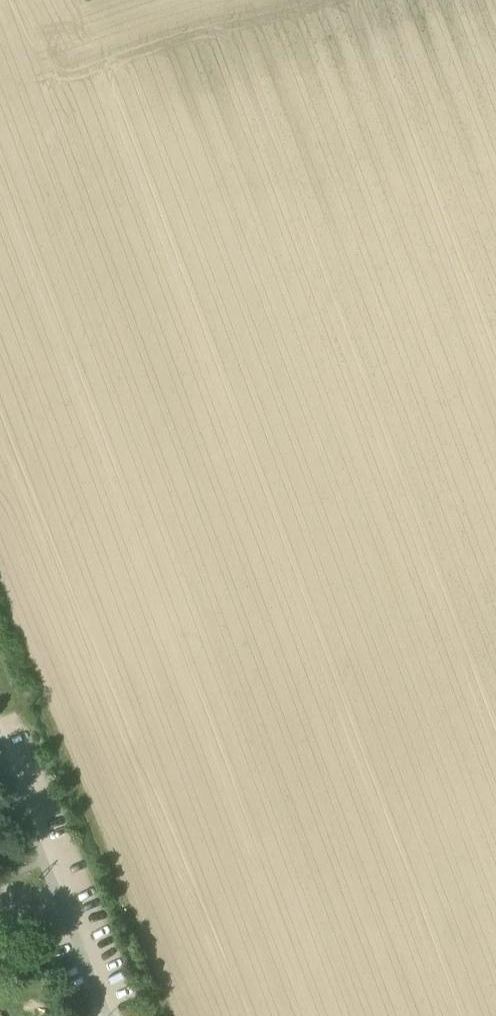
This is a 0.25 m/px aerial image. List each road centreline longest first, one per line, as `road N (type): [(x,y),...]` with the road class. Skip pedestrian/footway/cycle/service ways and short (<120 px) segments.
road 1 (residential): [(0,740),(108,1015)]

